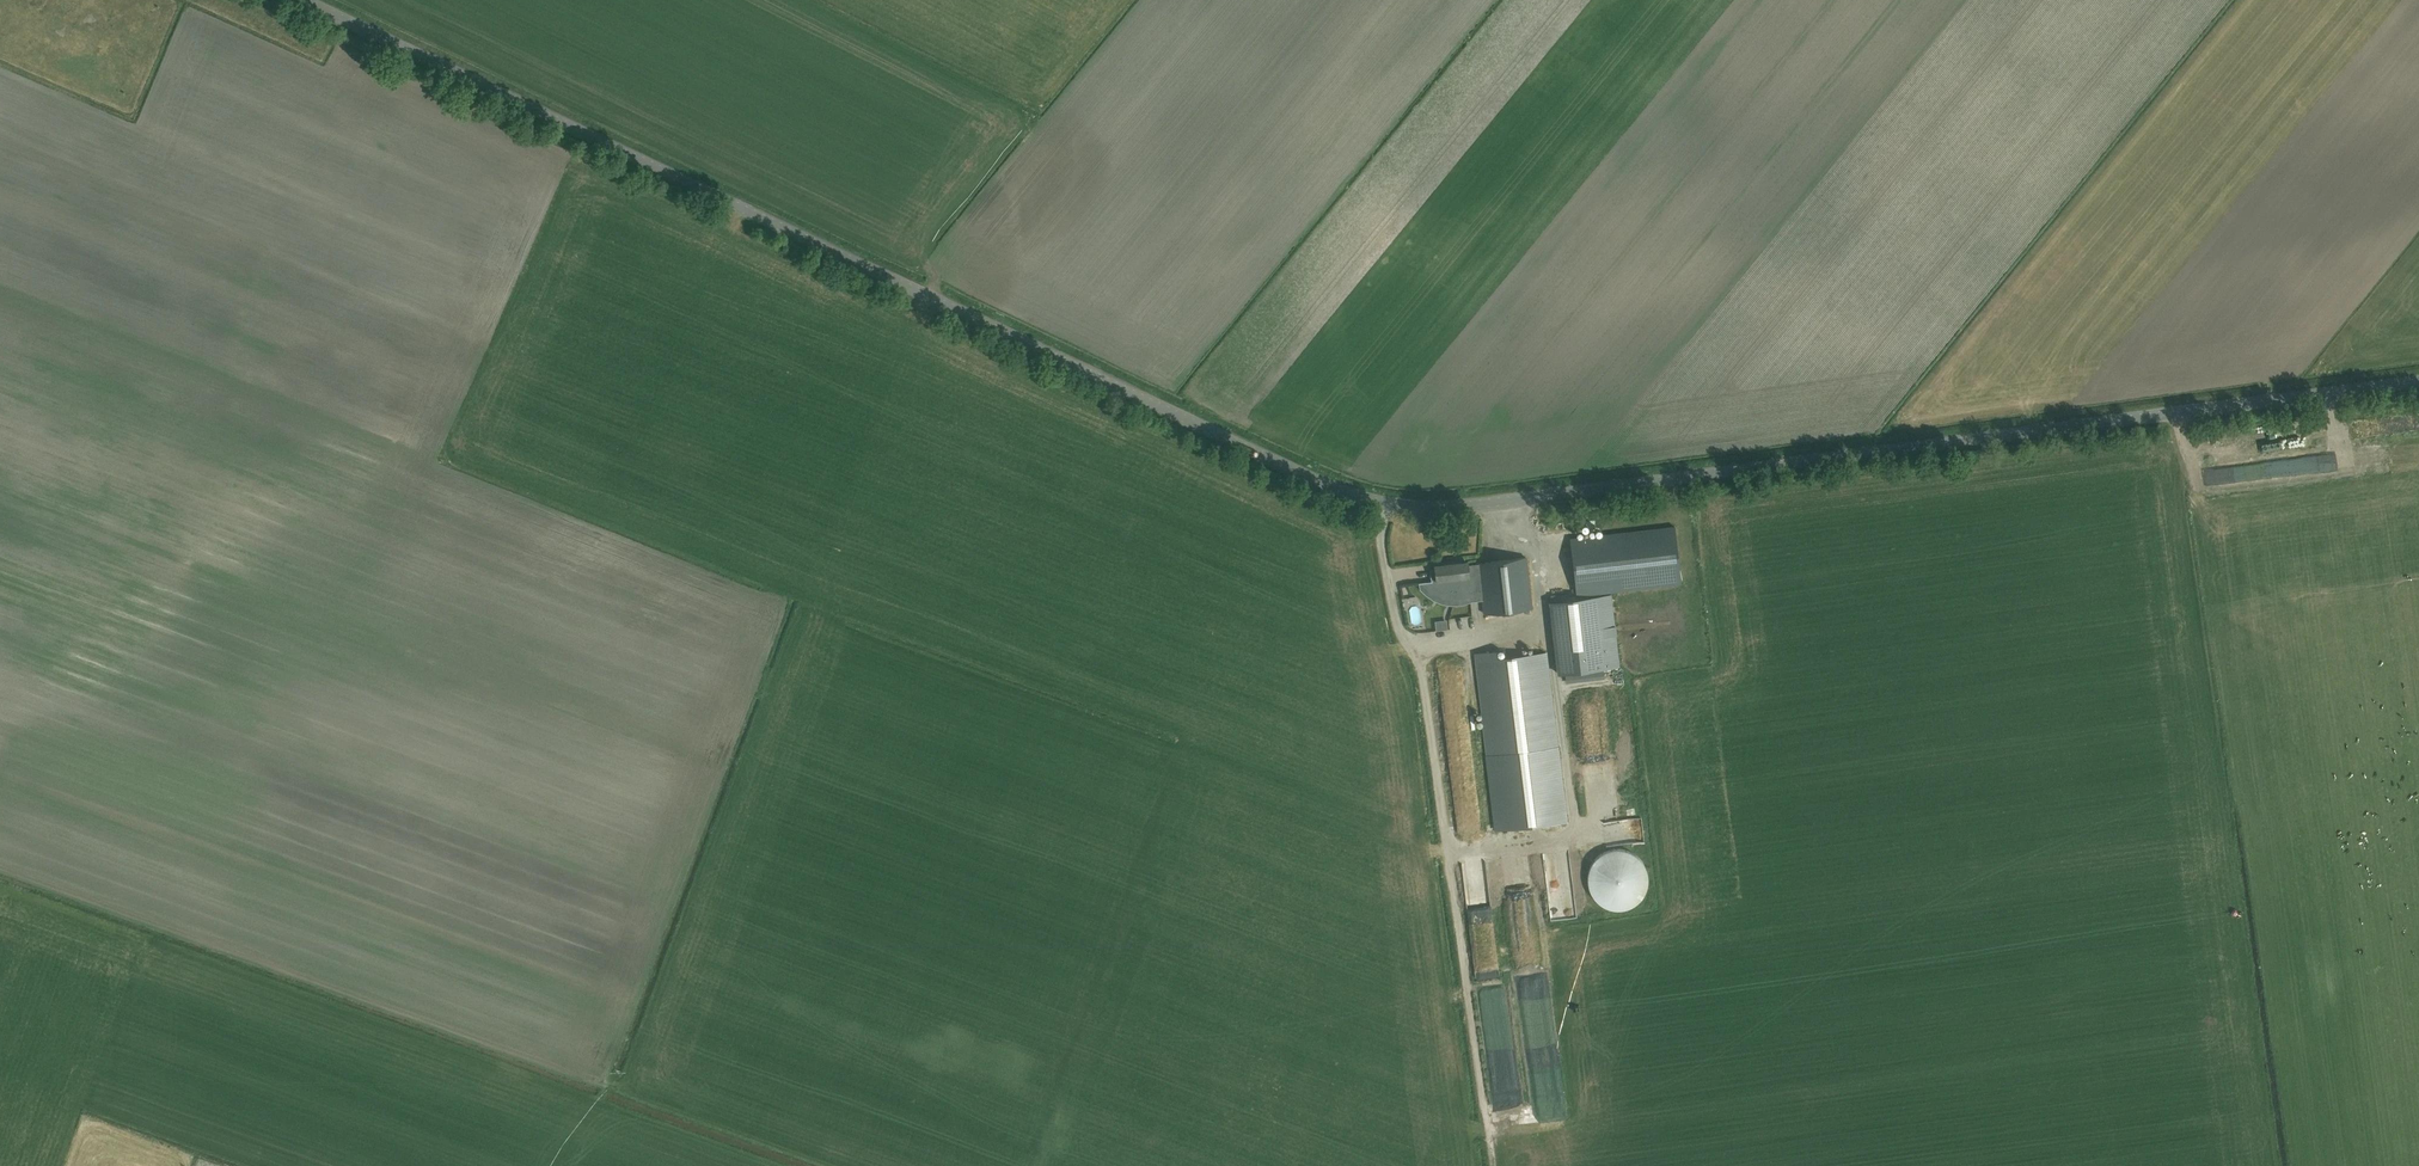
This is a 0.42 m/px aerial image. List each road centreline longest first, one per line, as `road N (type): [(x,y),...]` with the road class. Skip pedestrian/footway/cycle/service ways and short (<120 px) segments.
road 1 (unclassified): [(2418,379),(1460,506),(1385,505),(1328,487),(305,0)]
road 2 (track): [(1389,505),(1386,566),(1402,633),(1422,671),(1494,1165)]

